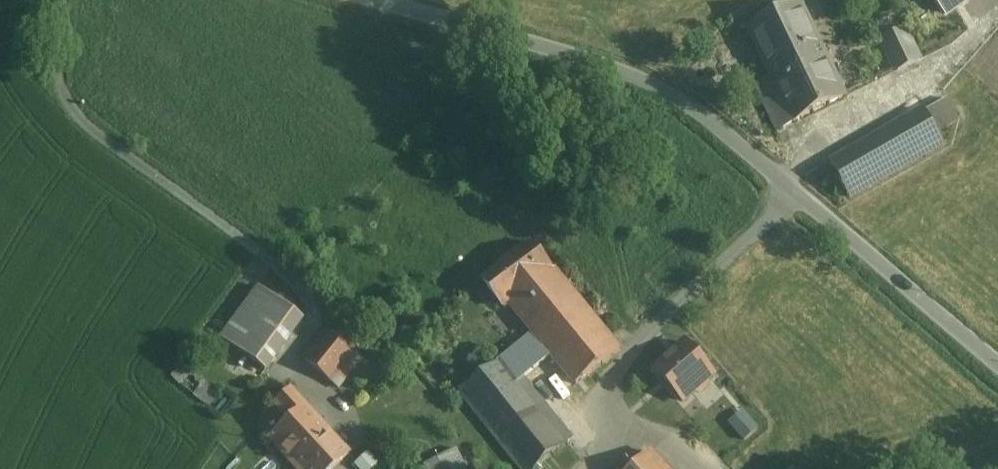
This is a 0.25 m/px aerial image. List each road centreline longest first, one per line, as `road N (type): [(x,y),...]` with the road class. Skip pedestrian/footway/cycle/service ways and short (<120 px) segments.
road 1 (unclassified): [(997,362),(679,99),(373,0)]

